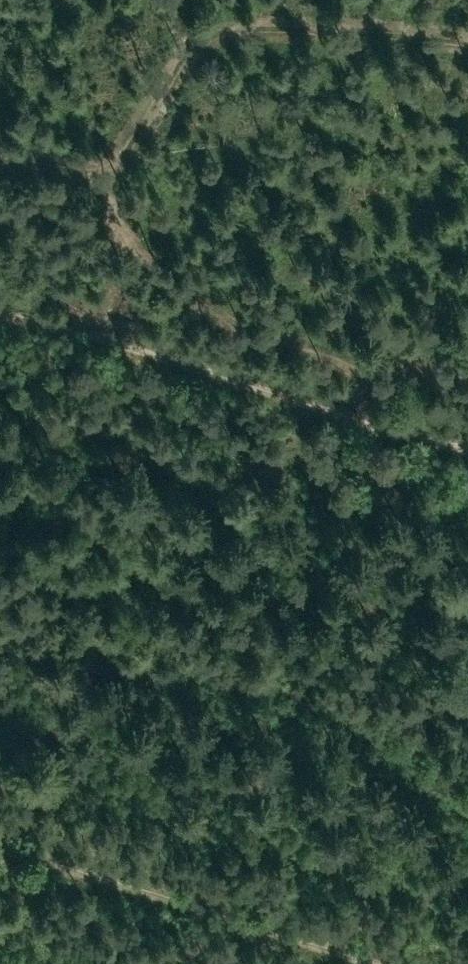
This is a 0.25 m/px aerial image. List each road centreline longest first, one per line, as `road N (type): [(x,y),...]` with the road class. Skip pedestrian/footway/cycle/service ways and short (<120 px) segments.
road 1 (track): [(467,433),(0,320)]
road 2 (track): [(384,963),(0,842)]

